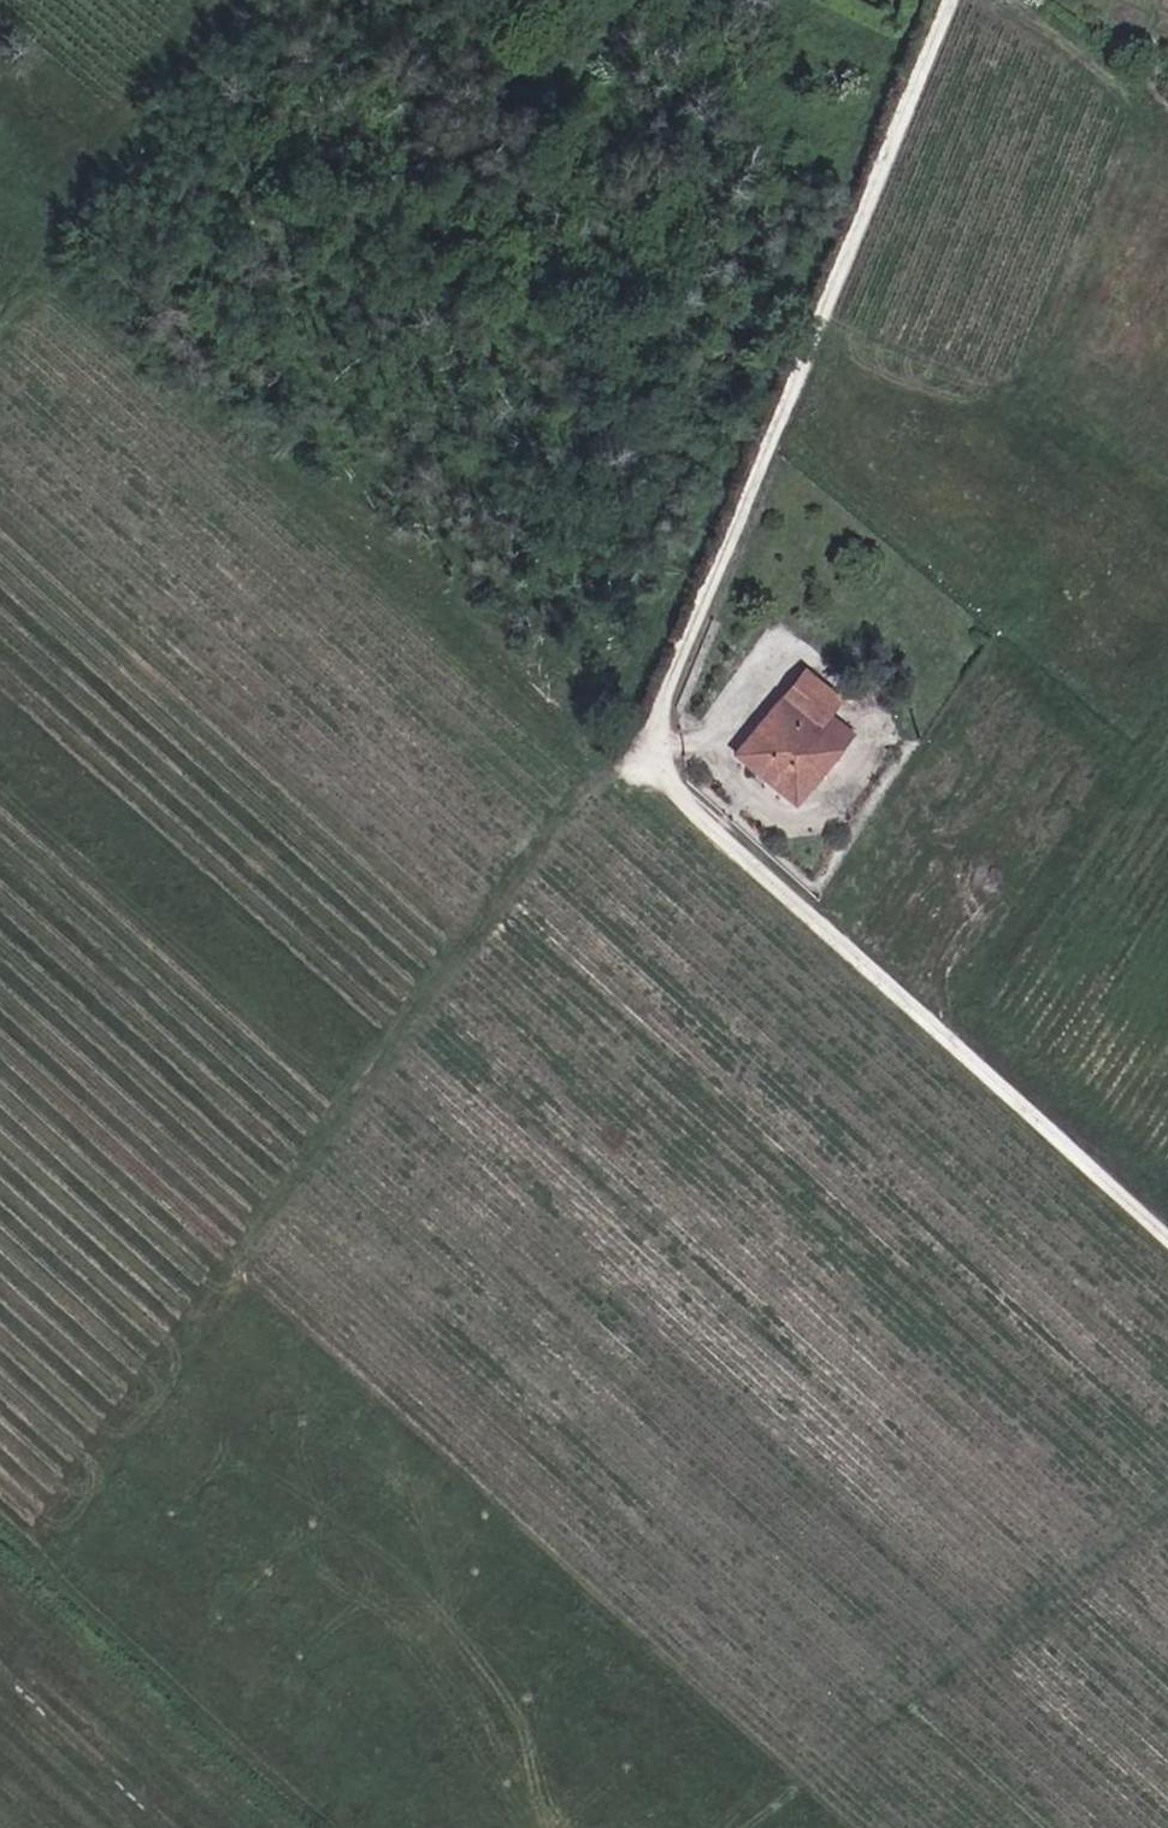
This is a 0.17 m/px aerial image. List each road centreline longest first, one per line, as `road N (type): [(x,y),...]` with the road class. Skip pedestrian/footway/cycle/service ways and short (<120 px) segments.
road 1 (unclassified): [(947,0),(646,767),(1167,1241)]

